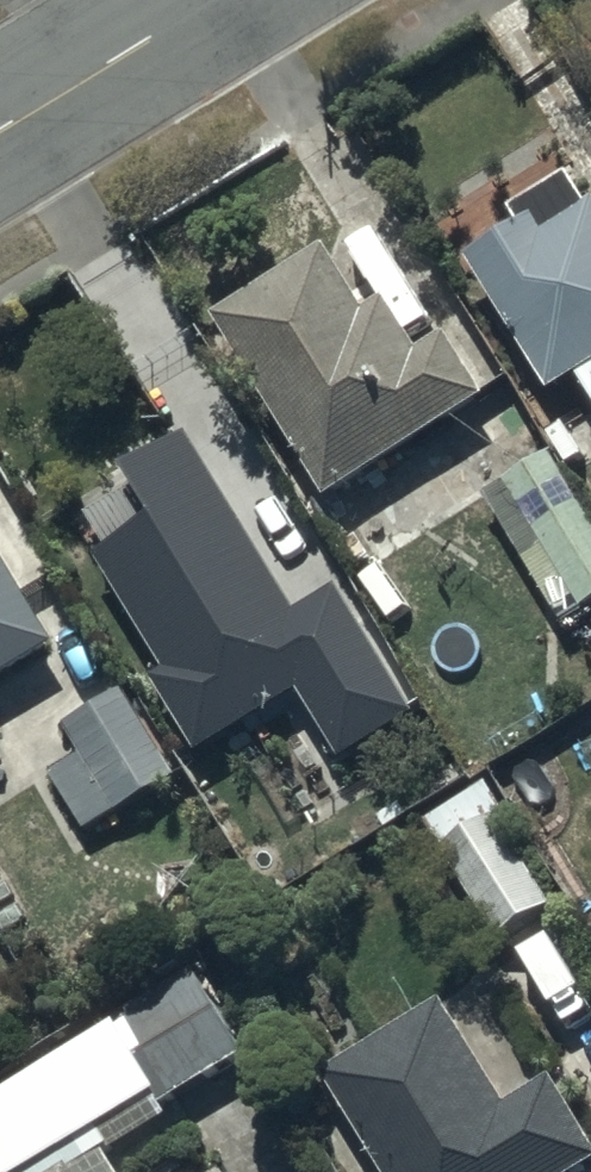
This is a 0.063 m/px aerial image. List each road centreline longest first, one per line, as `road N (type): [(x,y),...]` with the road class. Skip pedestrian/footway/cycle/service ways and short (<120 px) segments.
road 1 (residential): [(0,130),(213,0)]

